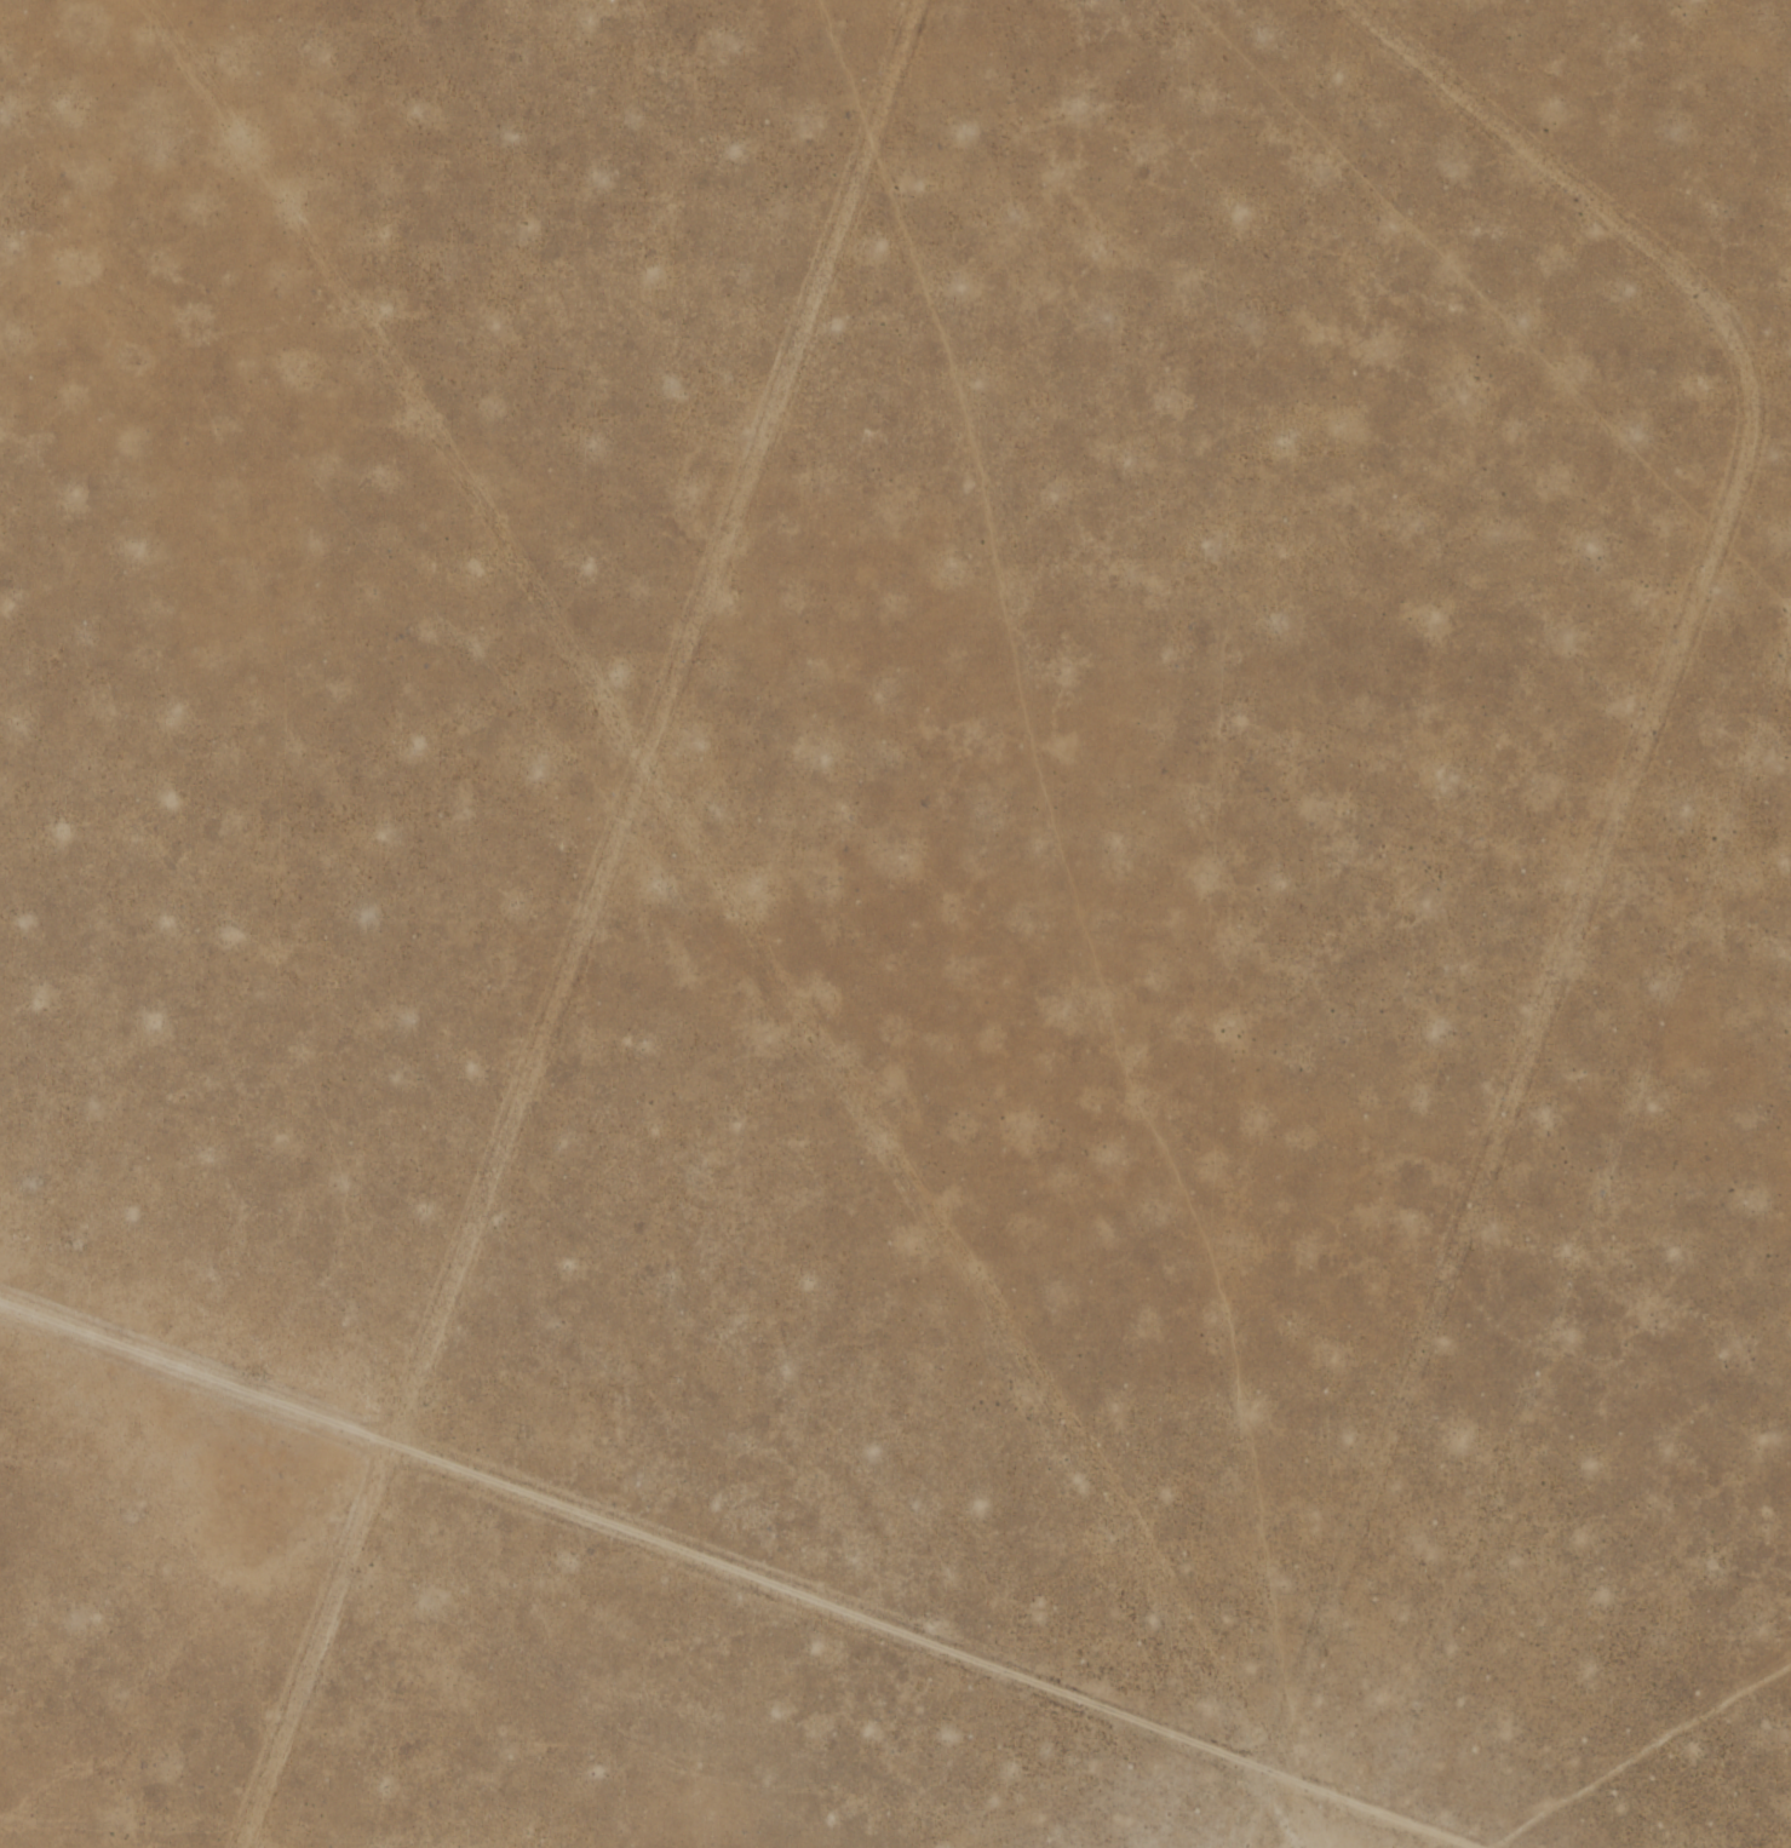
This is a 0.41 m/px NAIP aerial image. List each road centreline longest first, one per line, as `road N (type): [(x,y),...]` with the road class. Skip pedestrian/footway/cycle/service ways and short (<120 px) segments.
road 1 (residential): [(1473,1847),(0,1299)]

